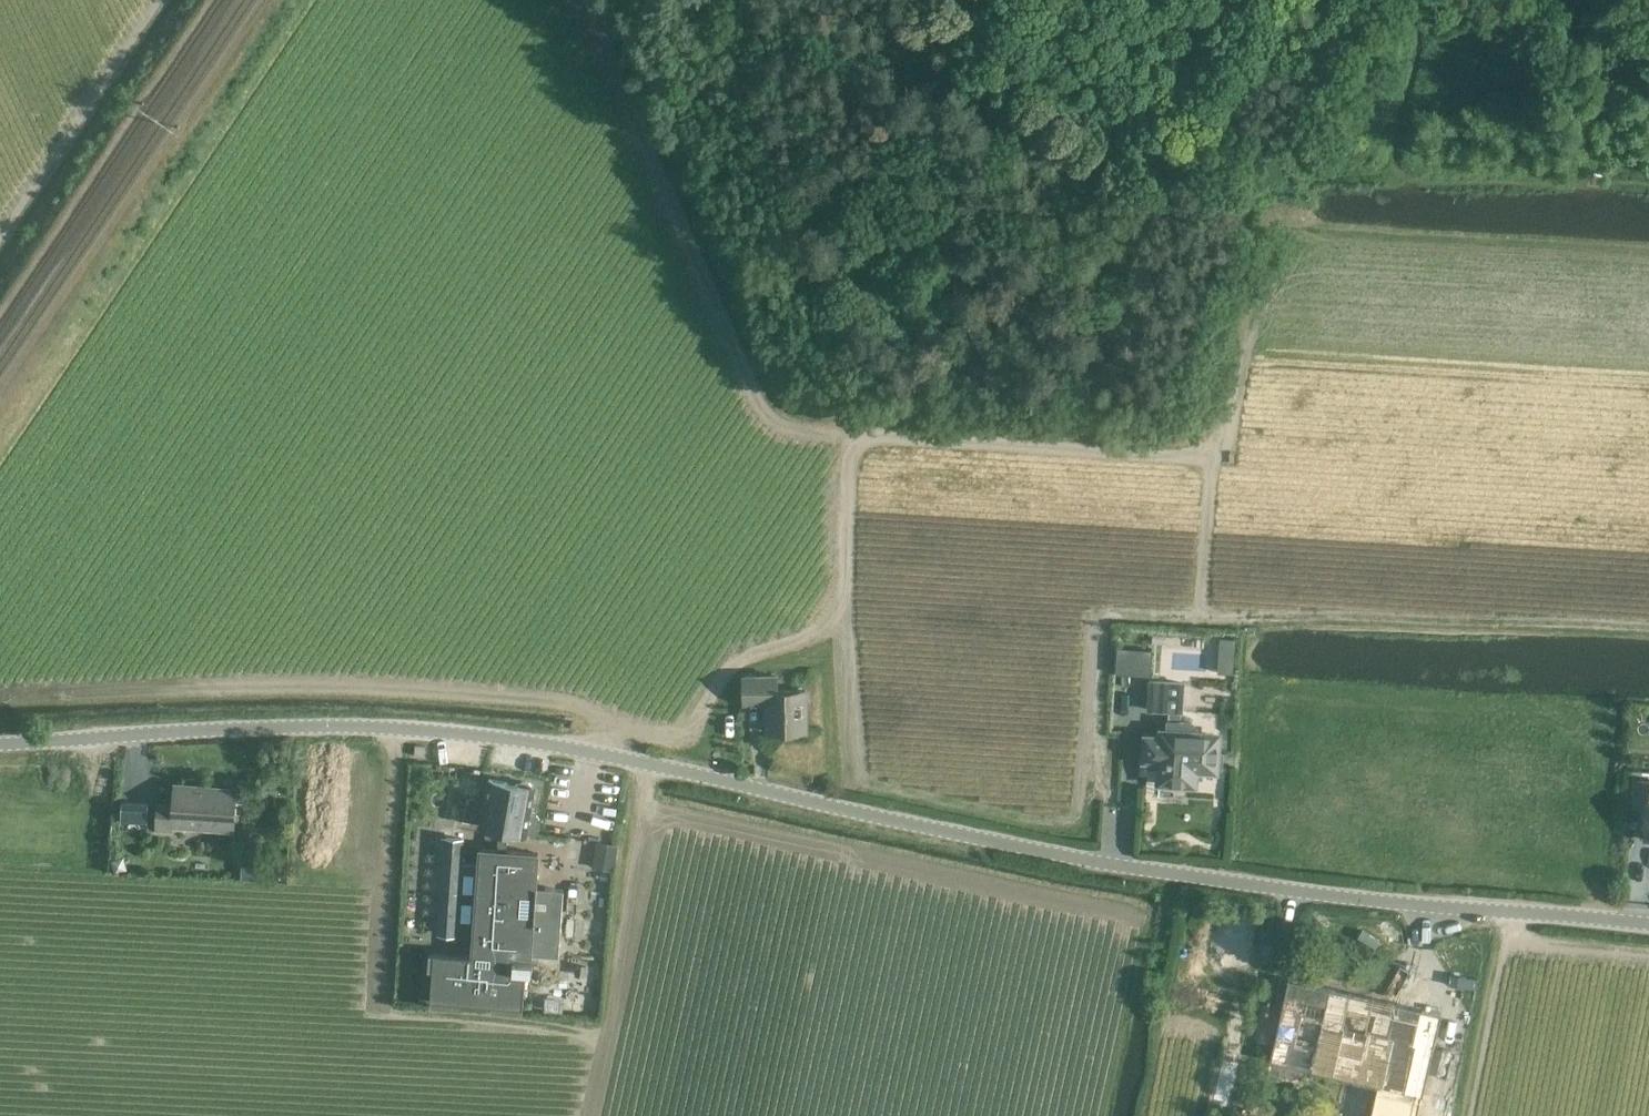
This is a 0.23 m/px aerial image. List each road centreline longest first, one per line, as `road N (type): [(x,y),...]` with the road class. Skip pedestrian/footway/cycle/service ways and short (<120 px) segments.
road 1 (unclassified): [(1648,921),(1235,889),(520,739),(333,726),(0,742)]
road 2 (track): [(161,0),(0,241)]

